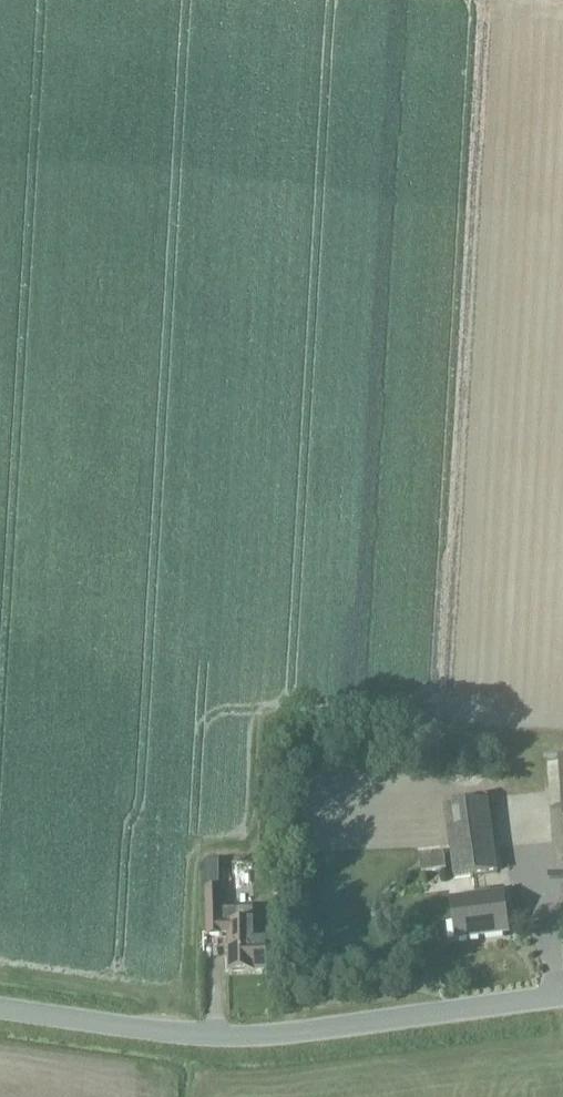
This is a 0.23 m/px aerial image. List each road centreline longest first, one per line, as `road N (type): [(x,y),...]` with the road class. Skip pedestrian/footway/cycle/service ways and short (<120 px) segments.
road 1 (unclassified): [(0,1008),(239,1037),(562,996)]

